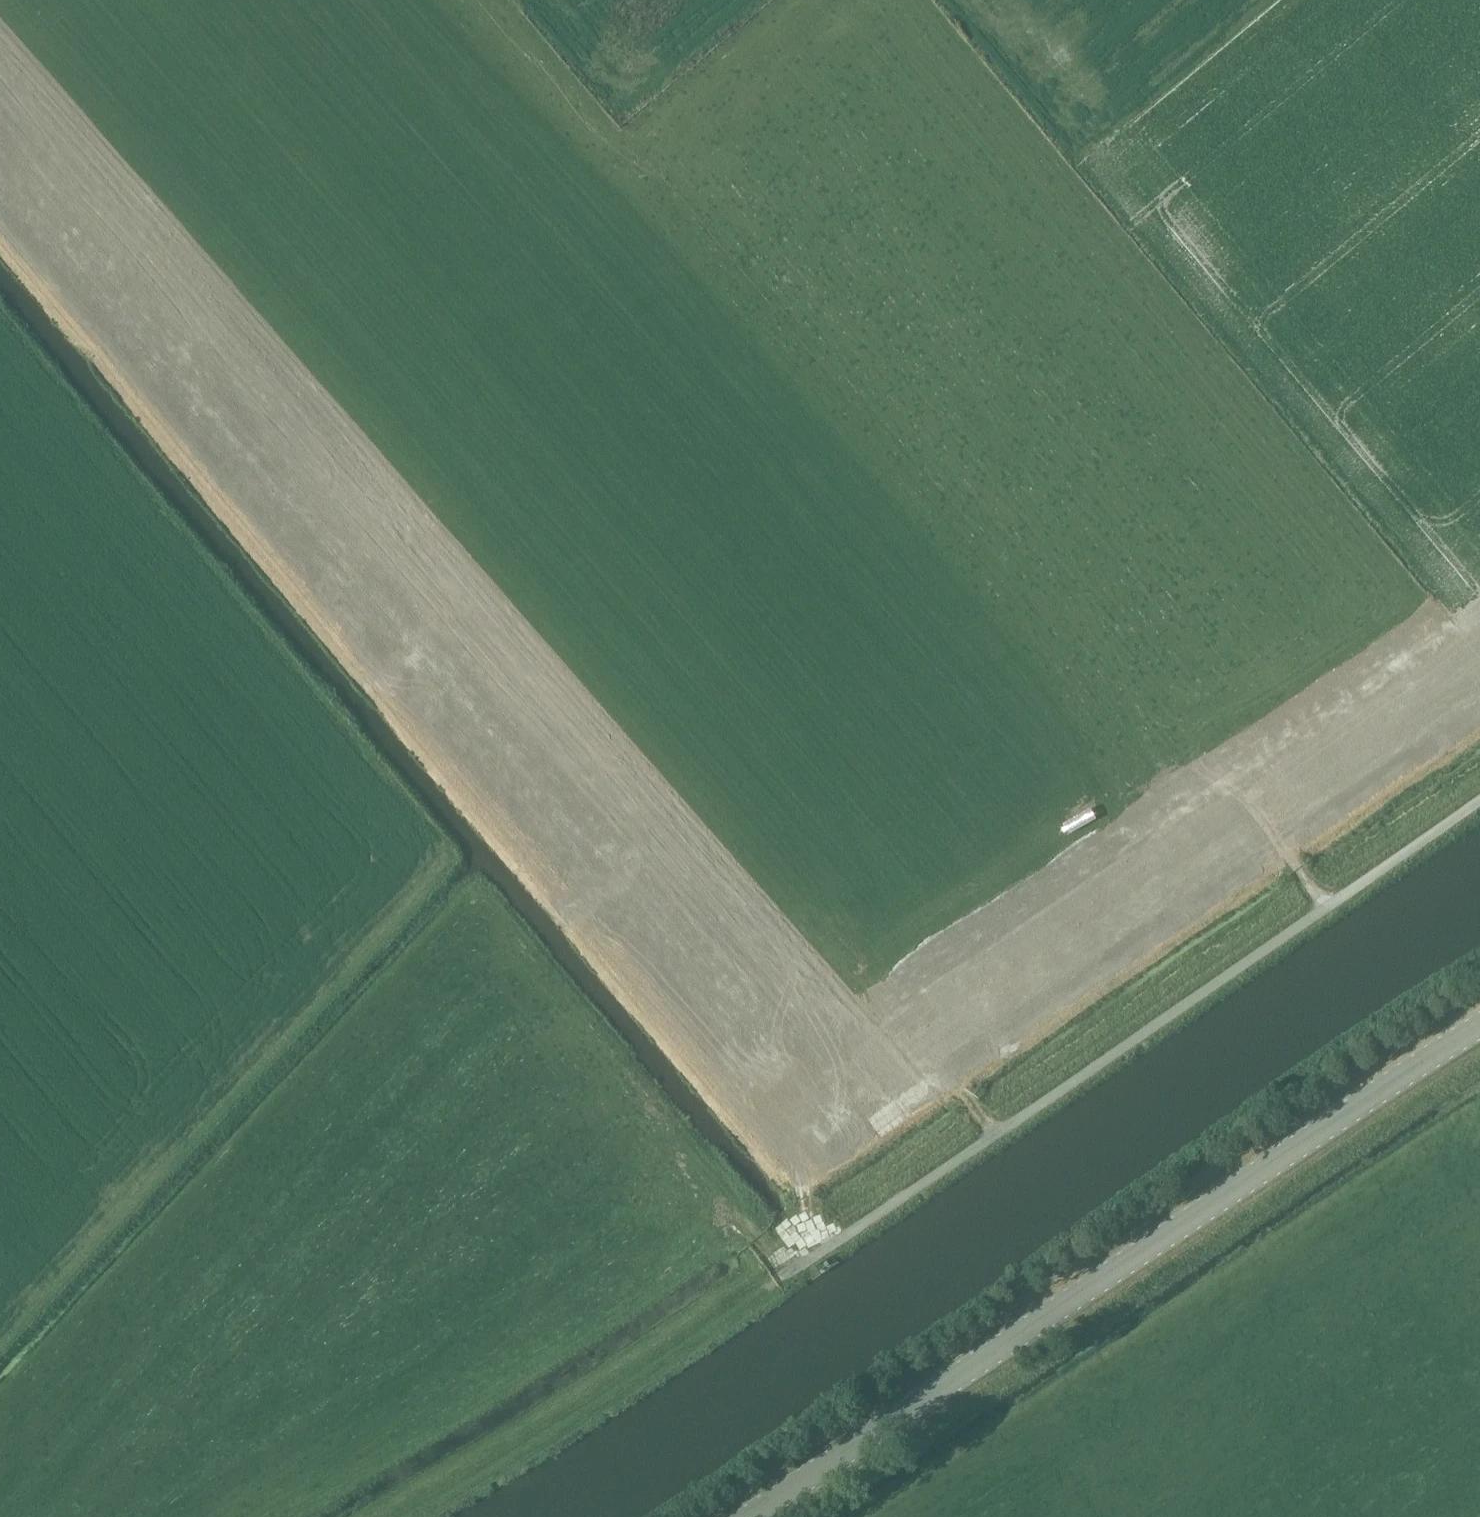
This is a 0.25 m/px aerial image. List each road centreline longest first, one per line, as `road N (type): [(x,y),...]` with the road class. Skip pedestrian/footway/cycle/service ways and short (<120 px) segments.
road 1 (tertiary): [(747,1516),(1479,1028)]
road 2 (track): [(785,1278),(1479,800)]

